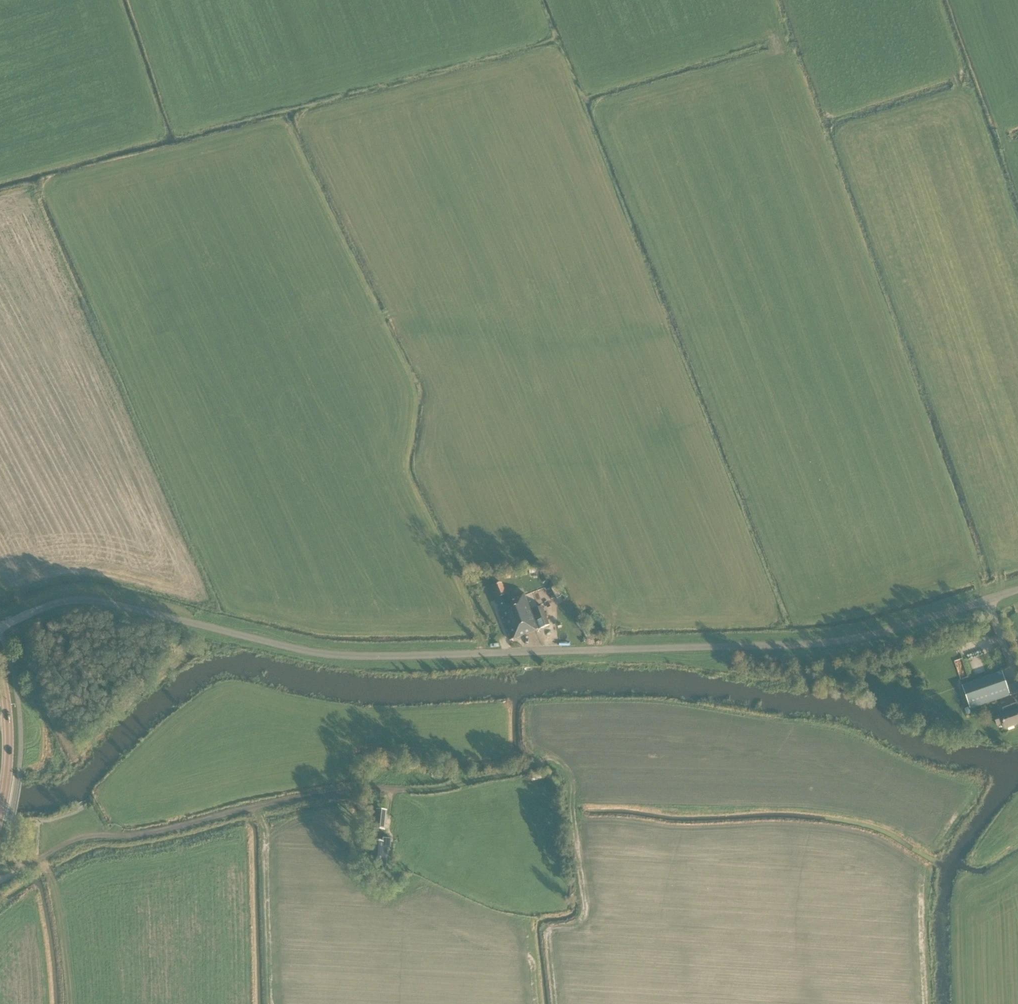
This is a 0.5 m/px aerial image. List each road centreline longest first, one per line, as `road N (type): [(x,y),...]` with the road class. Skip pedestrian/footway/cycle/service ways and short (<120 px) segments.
road 1 (unclassified): [(0,628),(88,600),(349,657),(786,645),(862,637),(1017,590)]
road 2 (secondary): [(0,816),(9,733),(0,669)]

